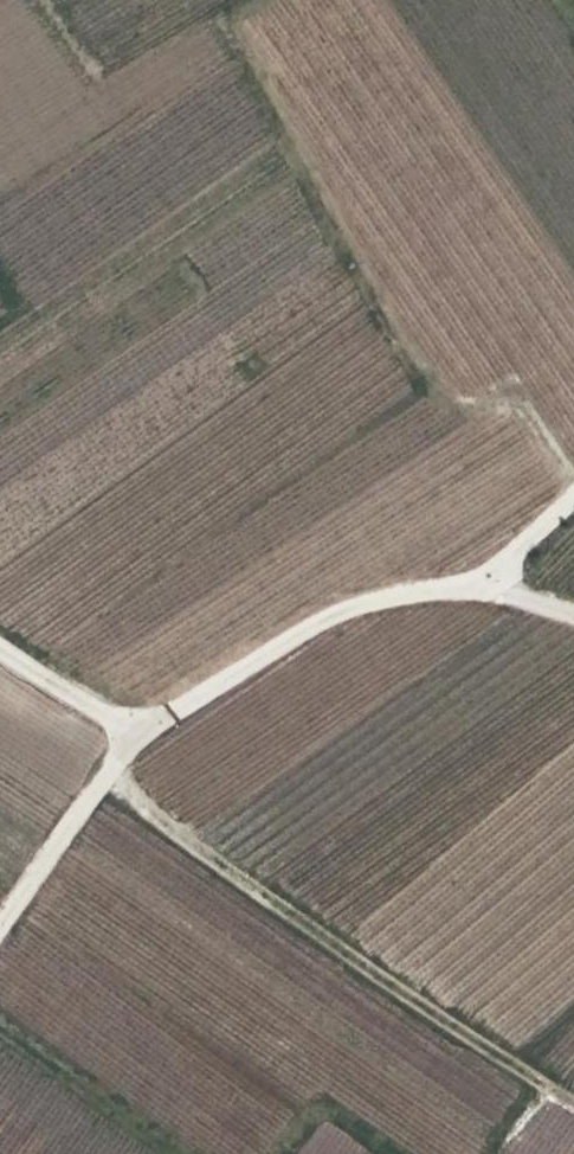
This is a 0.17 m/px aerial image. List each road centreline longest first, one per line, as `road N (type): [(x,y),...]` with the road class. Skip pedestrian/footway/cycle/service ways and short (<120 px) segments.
road 1 (track): [(573,616),(475,589),(406,595),(328,619),(200,698),(138,719),(100,709),(0,650)]
road 2 (track): [(101,778),(573,1100)]
road 3 (track): [(138,719),(0,923)]
road 4 (track): [(573,497),(475,589)]

